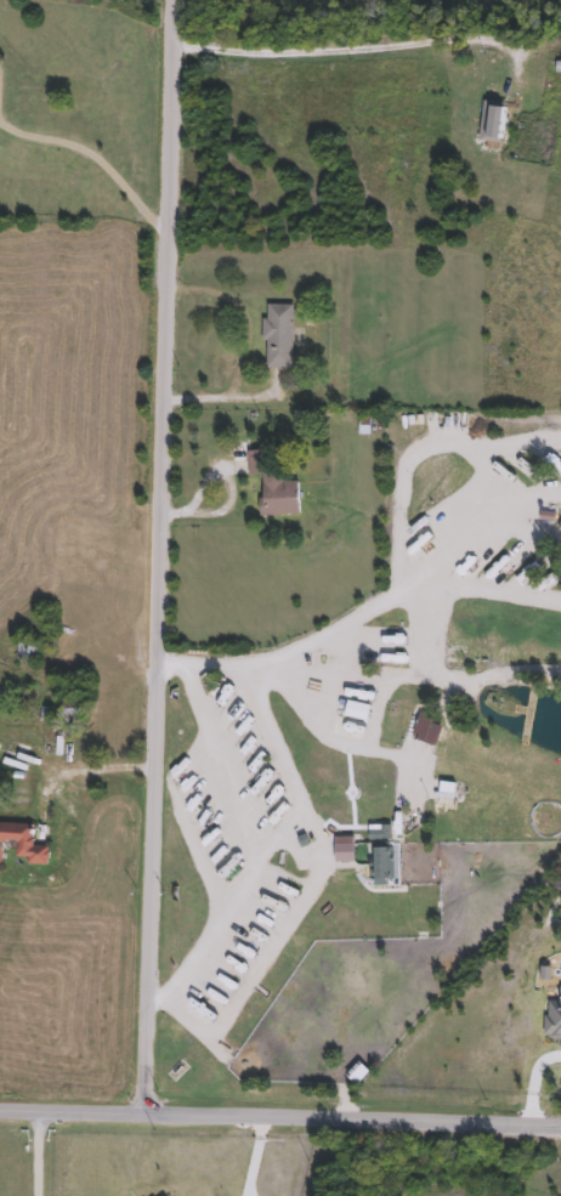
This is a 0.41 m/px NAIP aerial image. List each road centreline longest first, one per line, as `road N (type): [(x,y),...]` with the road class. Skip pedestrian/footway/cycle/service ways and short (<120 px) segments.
road 1 (residential): [(175,0),(148,1115)]
road 2 (residential): [(0,1114),(560,1137)]

